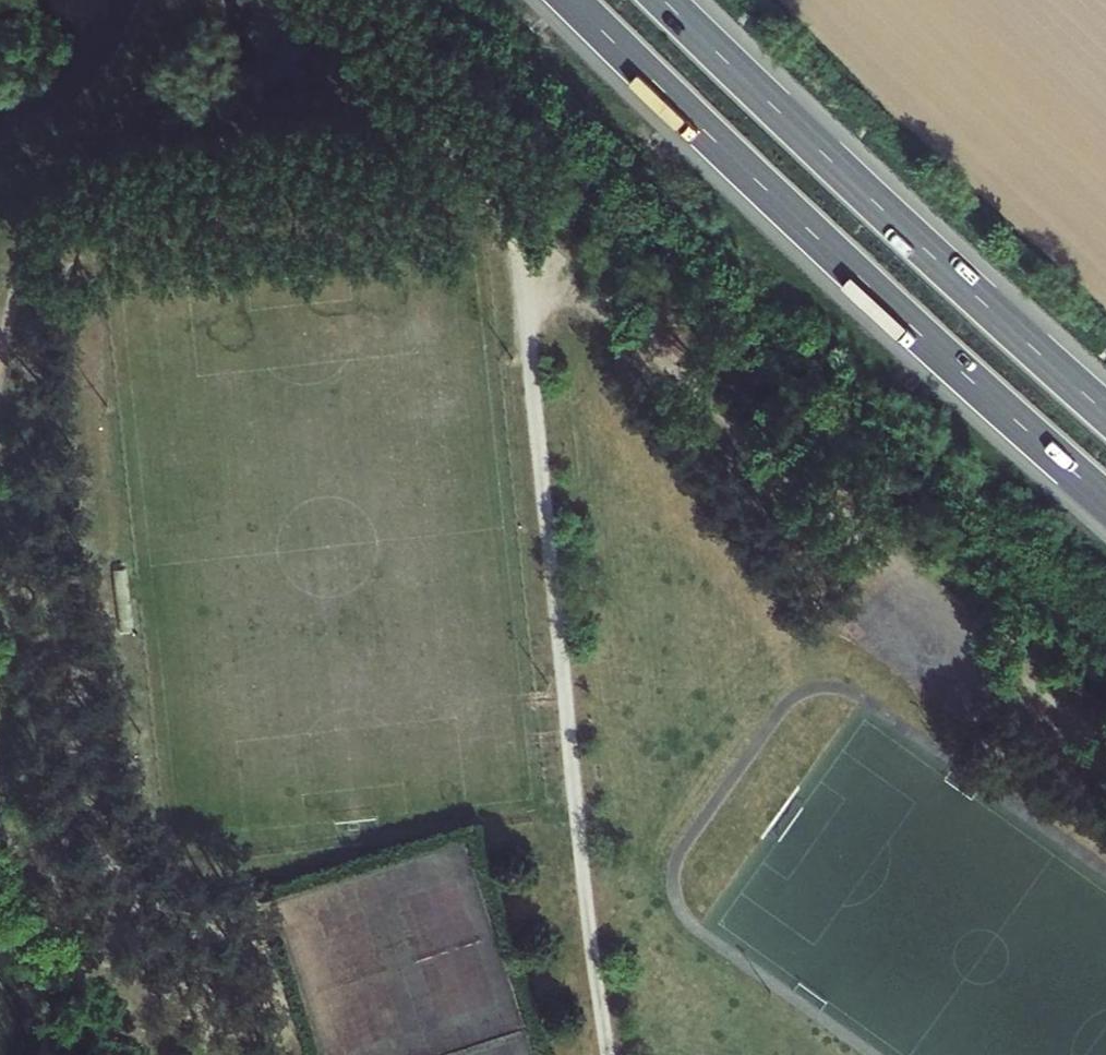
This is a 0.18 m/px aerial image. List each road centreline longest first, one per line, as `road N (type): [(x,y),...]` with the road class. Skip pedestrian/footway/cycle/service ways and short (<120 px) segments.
road 1 (motorway): [(569,0),(1105,502)]
road 2 (motorway): [(1105,416),(660,0)]

